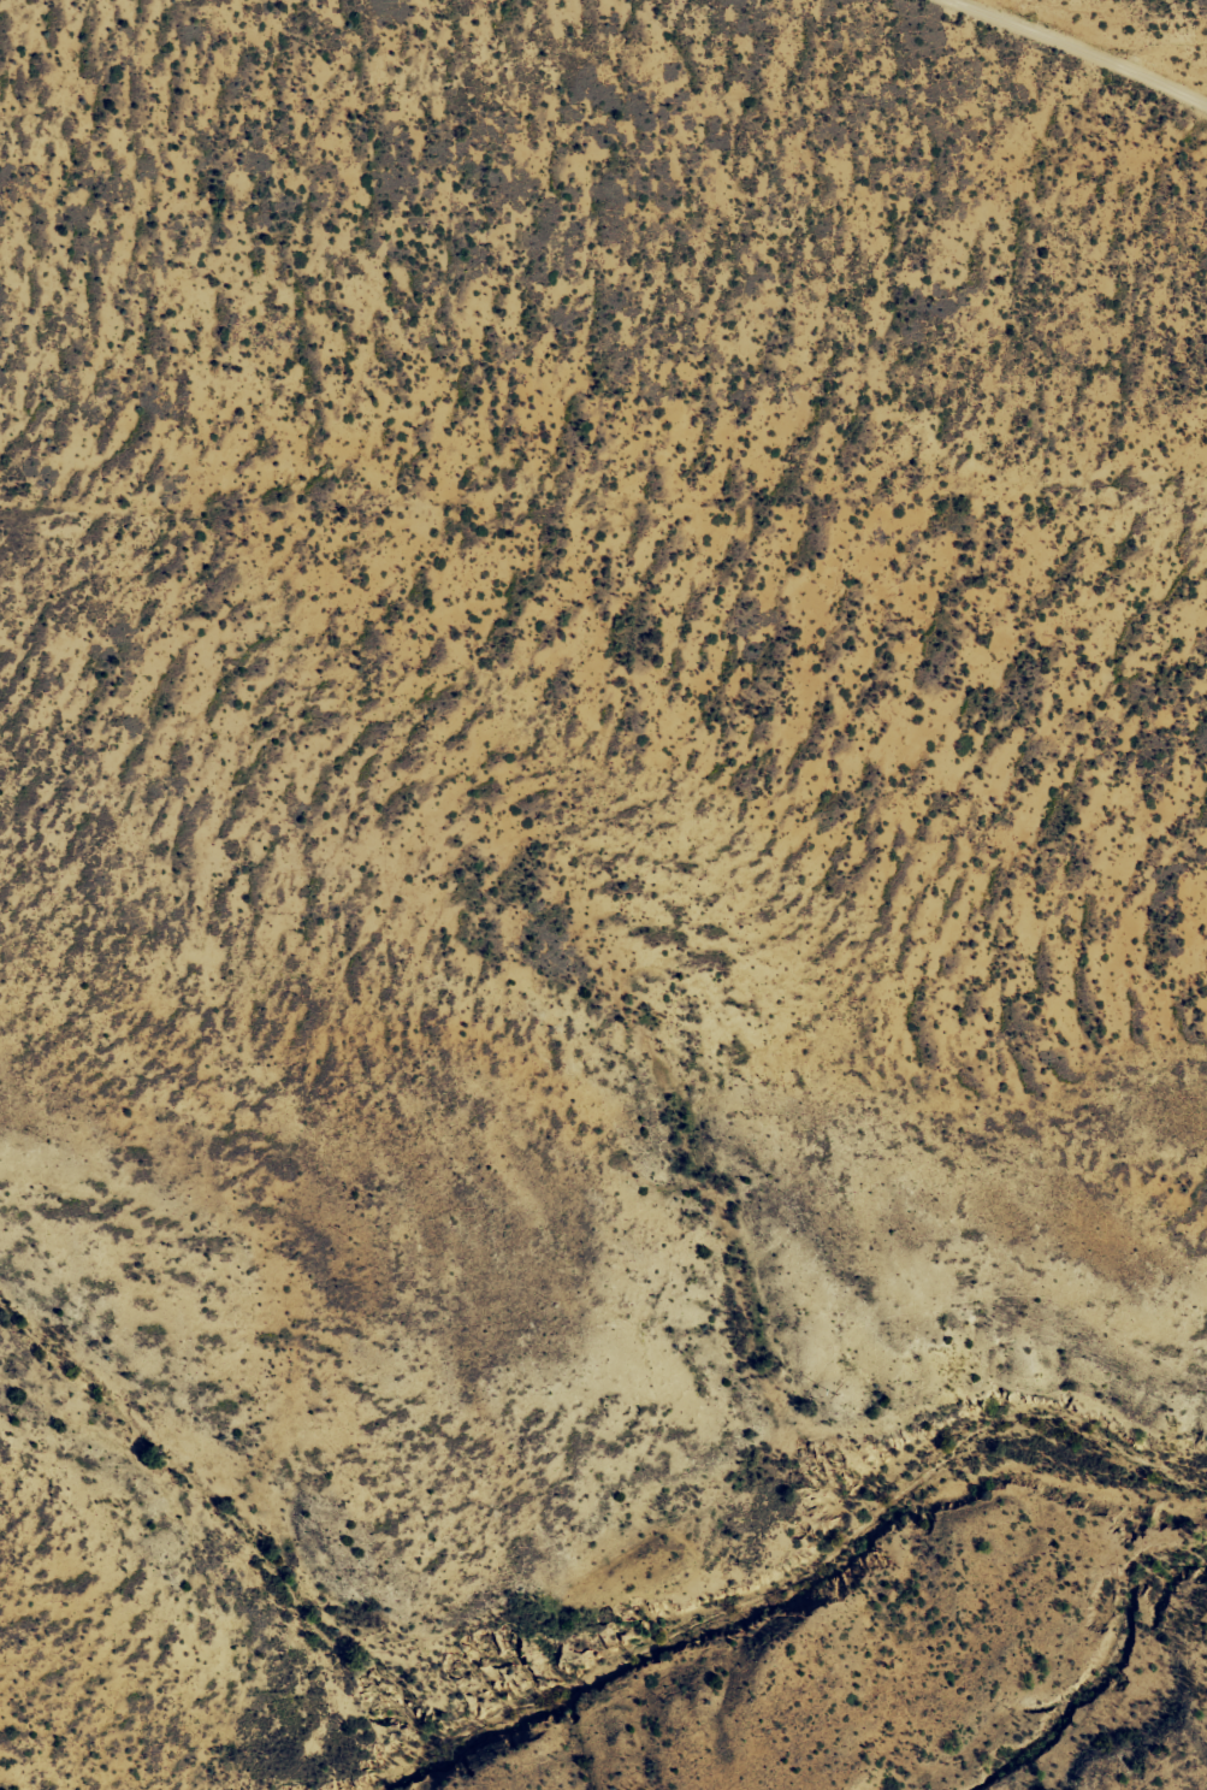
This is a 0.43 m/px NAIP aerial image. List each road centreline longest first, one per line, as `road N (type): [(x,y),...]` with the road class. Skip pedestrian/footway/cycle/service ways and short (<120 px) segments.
road 1 (residential): [(945,0),(1206,116)]

